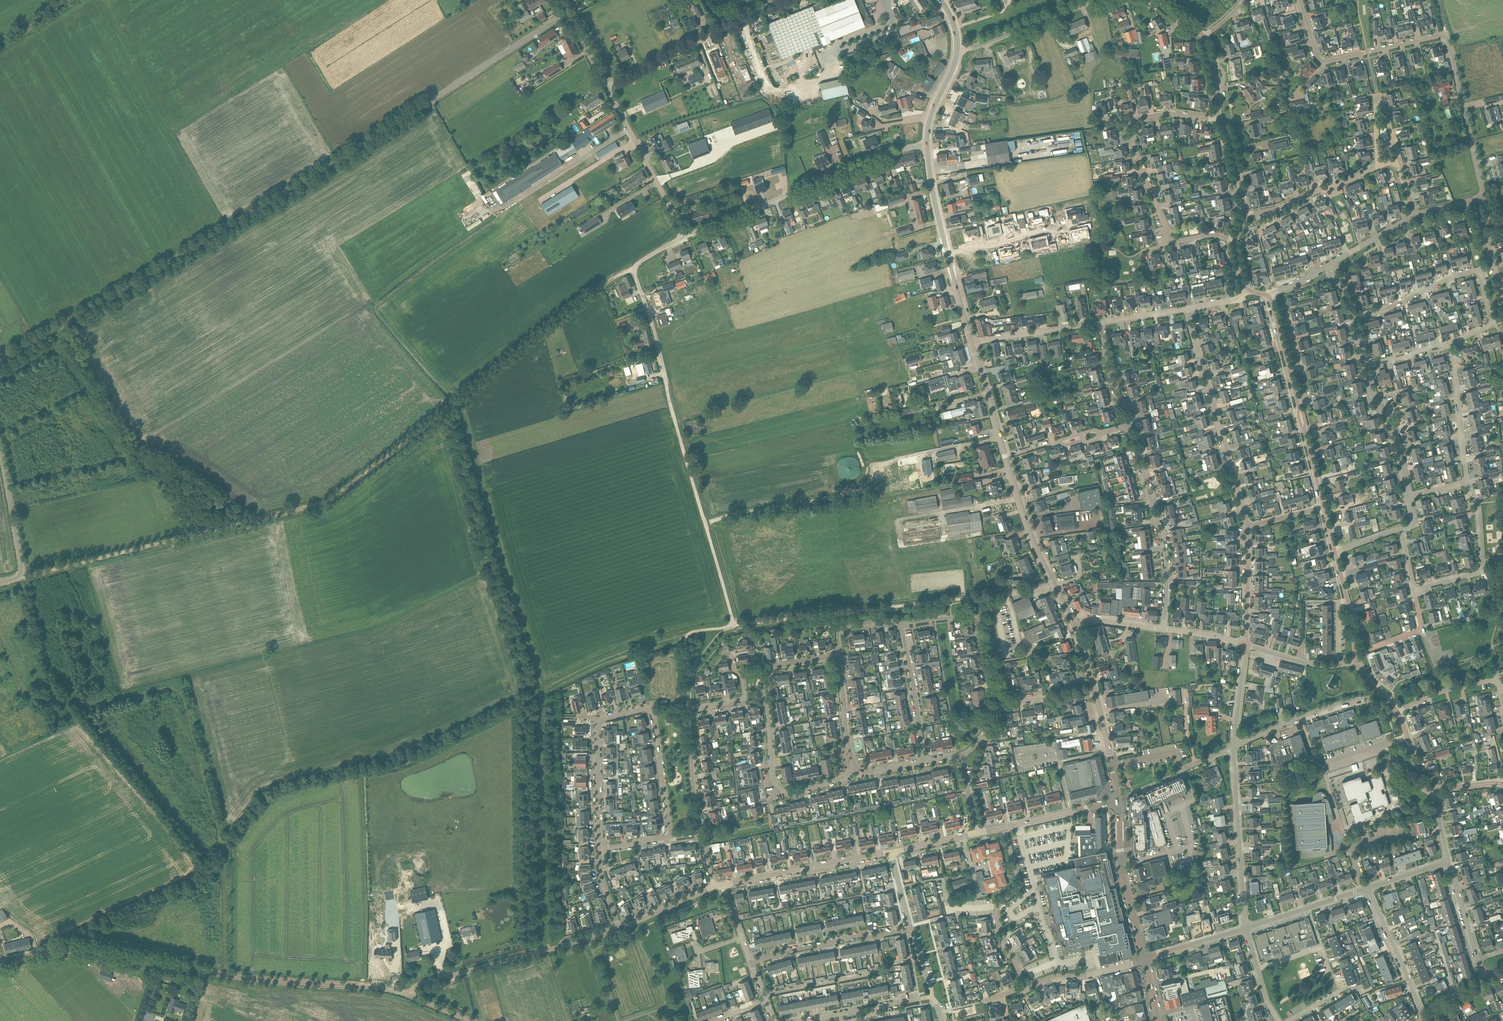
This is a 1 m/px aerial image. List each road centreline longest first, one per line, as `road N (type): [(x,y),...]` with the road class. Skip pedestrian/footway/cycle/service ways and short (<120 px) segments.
road 1 (track): [(16,578),(325,502),(633,268)]
road 2 (unclassified): [(0,359),(146,278),(563,12)]
road 3 (unclassified): [(407,995),(87,948),(0,959)]
road 4 (residential): [(1483,198),(1446,36),(1323,62),(1299,0)]
road 5 (residential): [(1249,528),(1324,508),(1268,296)]
road 6 (track): [(542,689),(547,951)]
road 7 (unclassified): [(682,234),(927,146)]
road 8 (track): [(738,624),(664,380)]
road 9 (residential): [(1448,346),(1491,325),(1474,272),(1354,319)]
road 10 (residential): [(1249,528),(1187,310)]
road 11 (unclassified): [(407,995),(619,929)]
road 12 (track): [(949,600),(738,624)]
road 13 (residential): [(1164,628),(1165,554),(1132,426)]
road 14 (unclassified): [(606,83),(781,0)]
road 15 (tertiary): [(1118,805),(1075,623)]
road 16 (residential): [(702,831),(688,709),(746,698)]
road 17 (residential): [(1244,928),(1233,747)]
road 18 (residential): [(600,849),(597,725),(650,709)]
road 19 (residential): [(1024,989),(997,913),(1020,883),(1005,827)]
road 20 (unclassified): [(664,380),(633,268),(682,234)]
road 21 (residential): [(854,768),(842,779),(783,790),(773,778),(761,697)]
road 22 (unclassified): [(724,884),(892,852)]
road 23 (unclassified): [(682,234),(606,83)]
road 24 (residential): [(751,964),(834,939),(911,931)]
road 25 (residential): [(1413,589),(1480,573),(1478,504),(1466,483)]
road 26 (tertiary): [(1146,959),(1122,863),(1118,805)]
road 27 (track): [(684,634),(542,689)]
road 28 (residential): [(957,49),(1095,0)]
road 29 (unclassified): [(0,582),(20,571),(0,452)]
road 30 (residential): [(1425,1019),(1365,889)]
road 31 (residential): [(1233,747),(1365,698)]
road 32 (residential): [(1246,216),(1378,168)]
road 33 (residential): [(924,761),(901,623)]
road 34 (residential): [(1408,497),(1395,435),(1365,366)]
road 35 (residential): [(1466,483),(1448,346)]
road 36 (tertiary): [(1055,584),(1005,457)]
road 37 (residential): [(971,343),(1100,322)]
road 38 (residential): [(805,1020),(933,996)]
road 39 (residential): [(672,836),(650,709)]
road 40 (residential): [(1244,928),(1365,889)]
road 41 (residential): [(1024,989),(1146,959)]
road 42 (residential): [(1167,239),(1138,163),(1134,122)]

